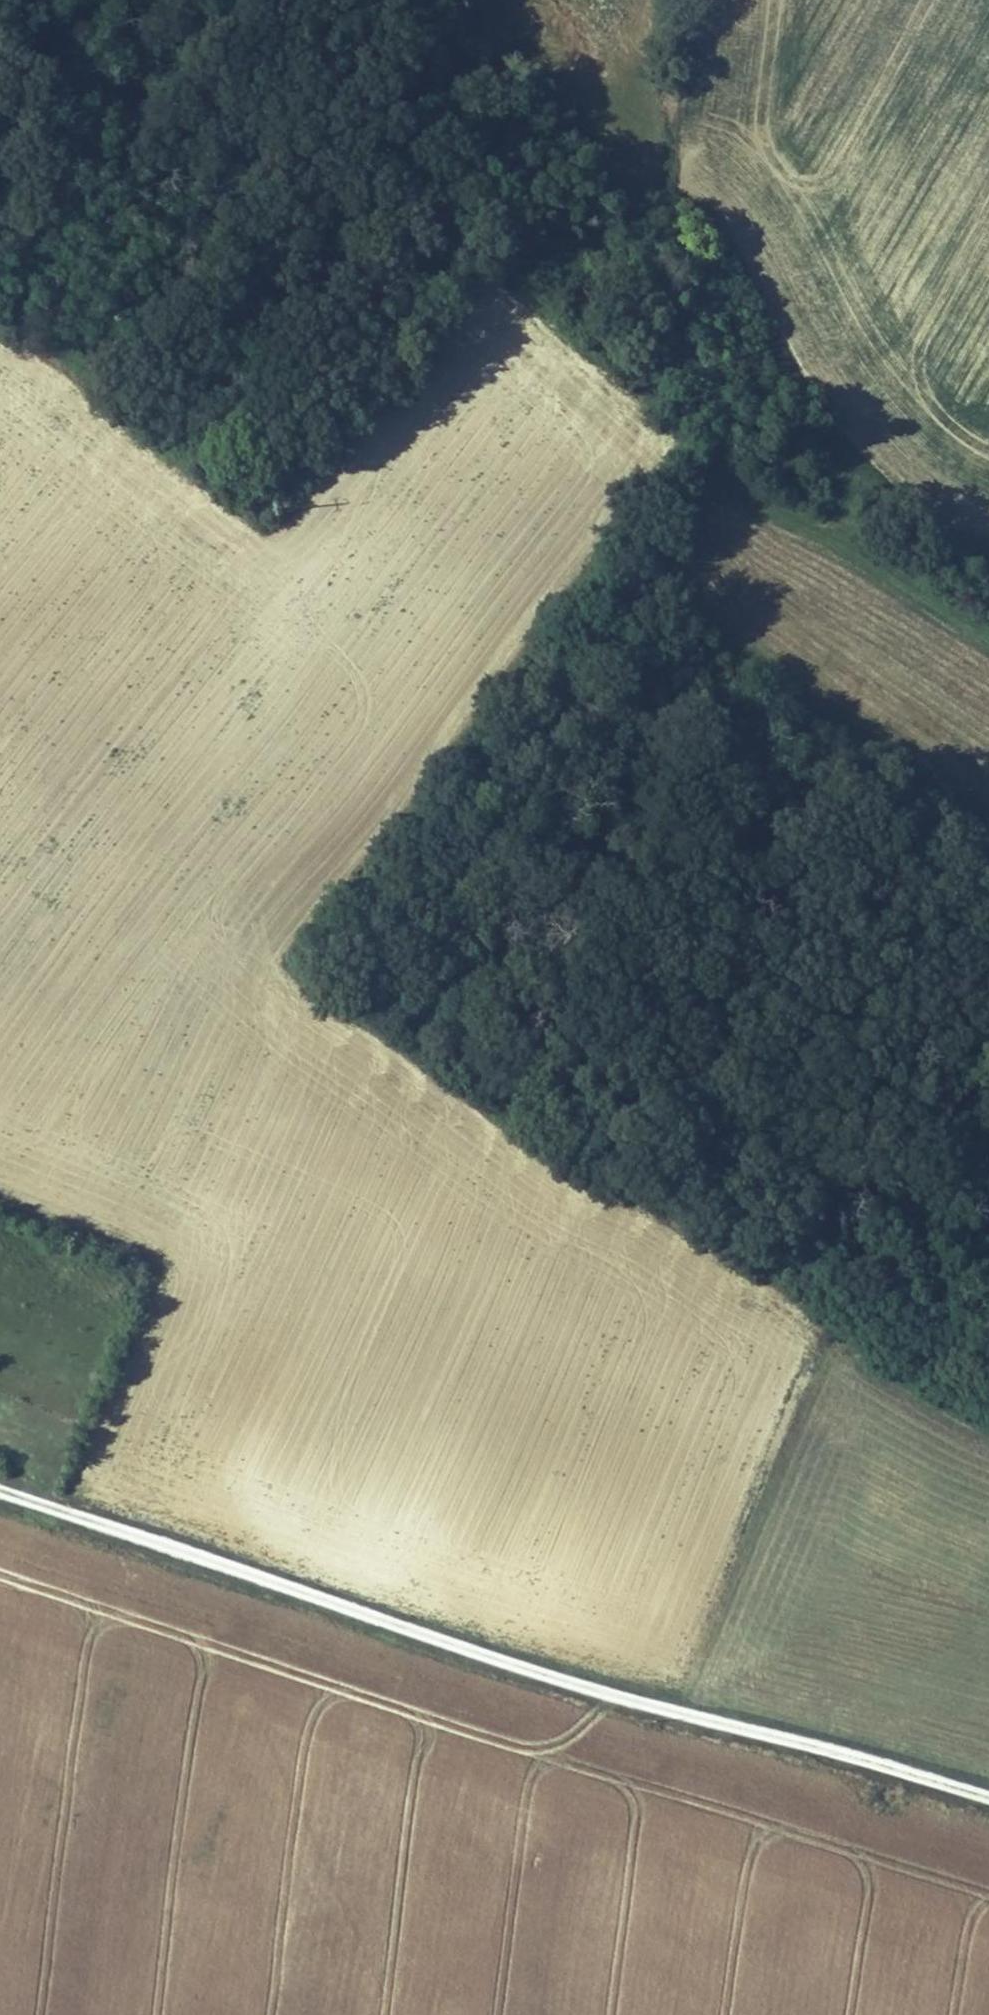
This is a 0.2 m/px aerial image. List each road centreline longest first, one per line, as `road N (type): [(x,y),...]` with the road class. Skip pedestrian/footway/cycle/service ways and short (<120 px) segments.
road 1 (unclassified): [(0,1491),(489,1657),(988,1798)]

